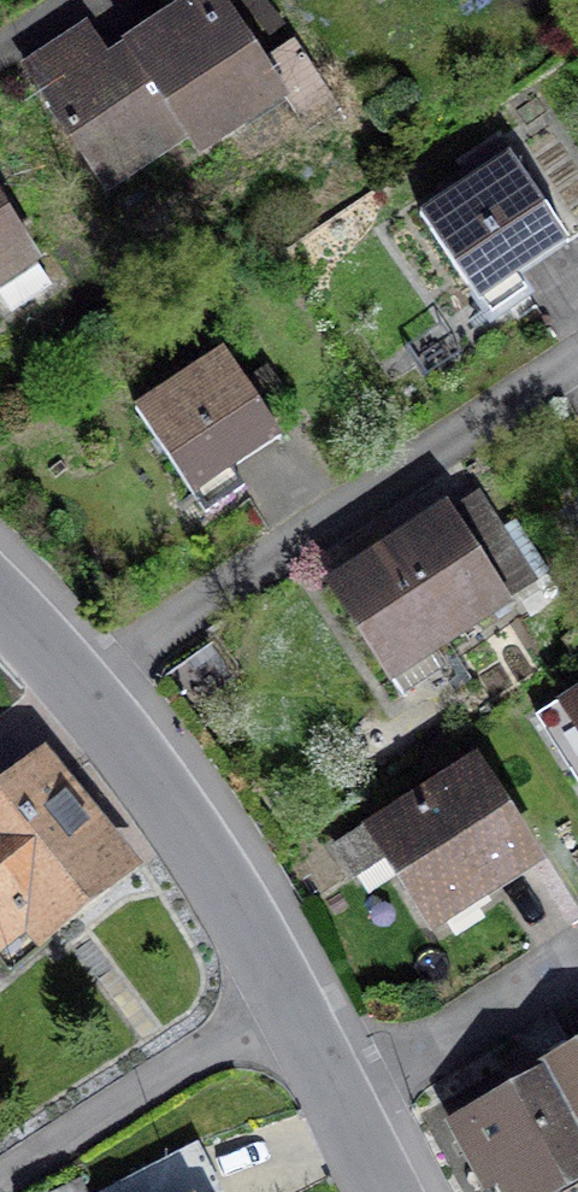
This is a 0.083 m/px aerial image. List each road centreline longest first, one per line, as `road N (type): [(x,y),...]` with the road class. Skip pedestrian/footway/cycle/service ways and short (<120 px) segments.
road 1 (residential): [(89,709),(577,404)]
road 2 (tertiary): [(288,1020),(89,709)]
road 3 (residential): [(288,1020),(9,1191)]
road 4 (residential): [(339,1111),(577,973)]
road 5 (residential): [(0,73),(116,0)]

